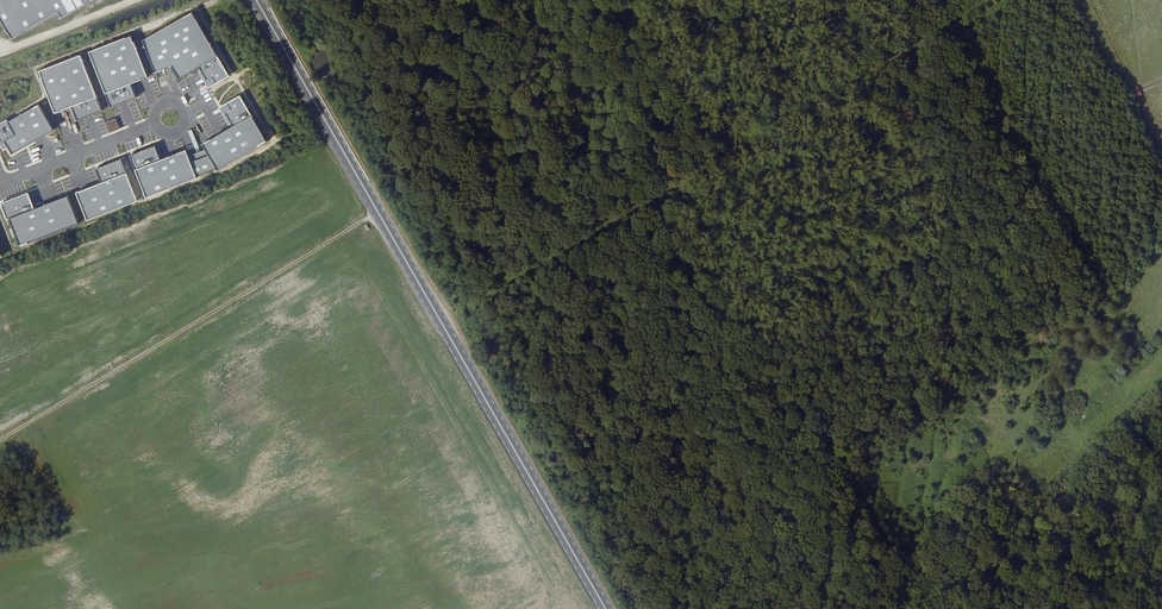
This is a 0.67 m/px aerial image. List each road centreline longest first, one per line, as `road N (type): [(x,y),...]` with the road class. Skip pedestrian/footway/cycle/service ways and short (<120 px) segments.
road 1 (primary): [(257,0),(606,608)]
road 2 (track): [(441,322),(986,0)]
road 3 (track): [(0,446),(378,213)]

